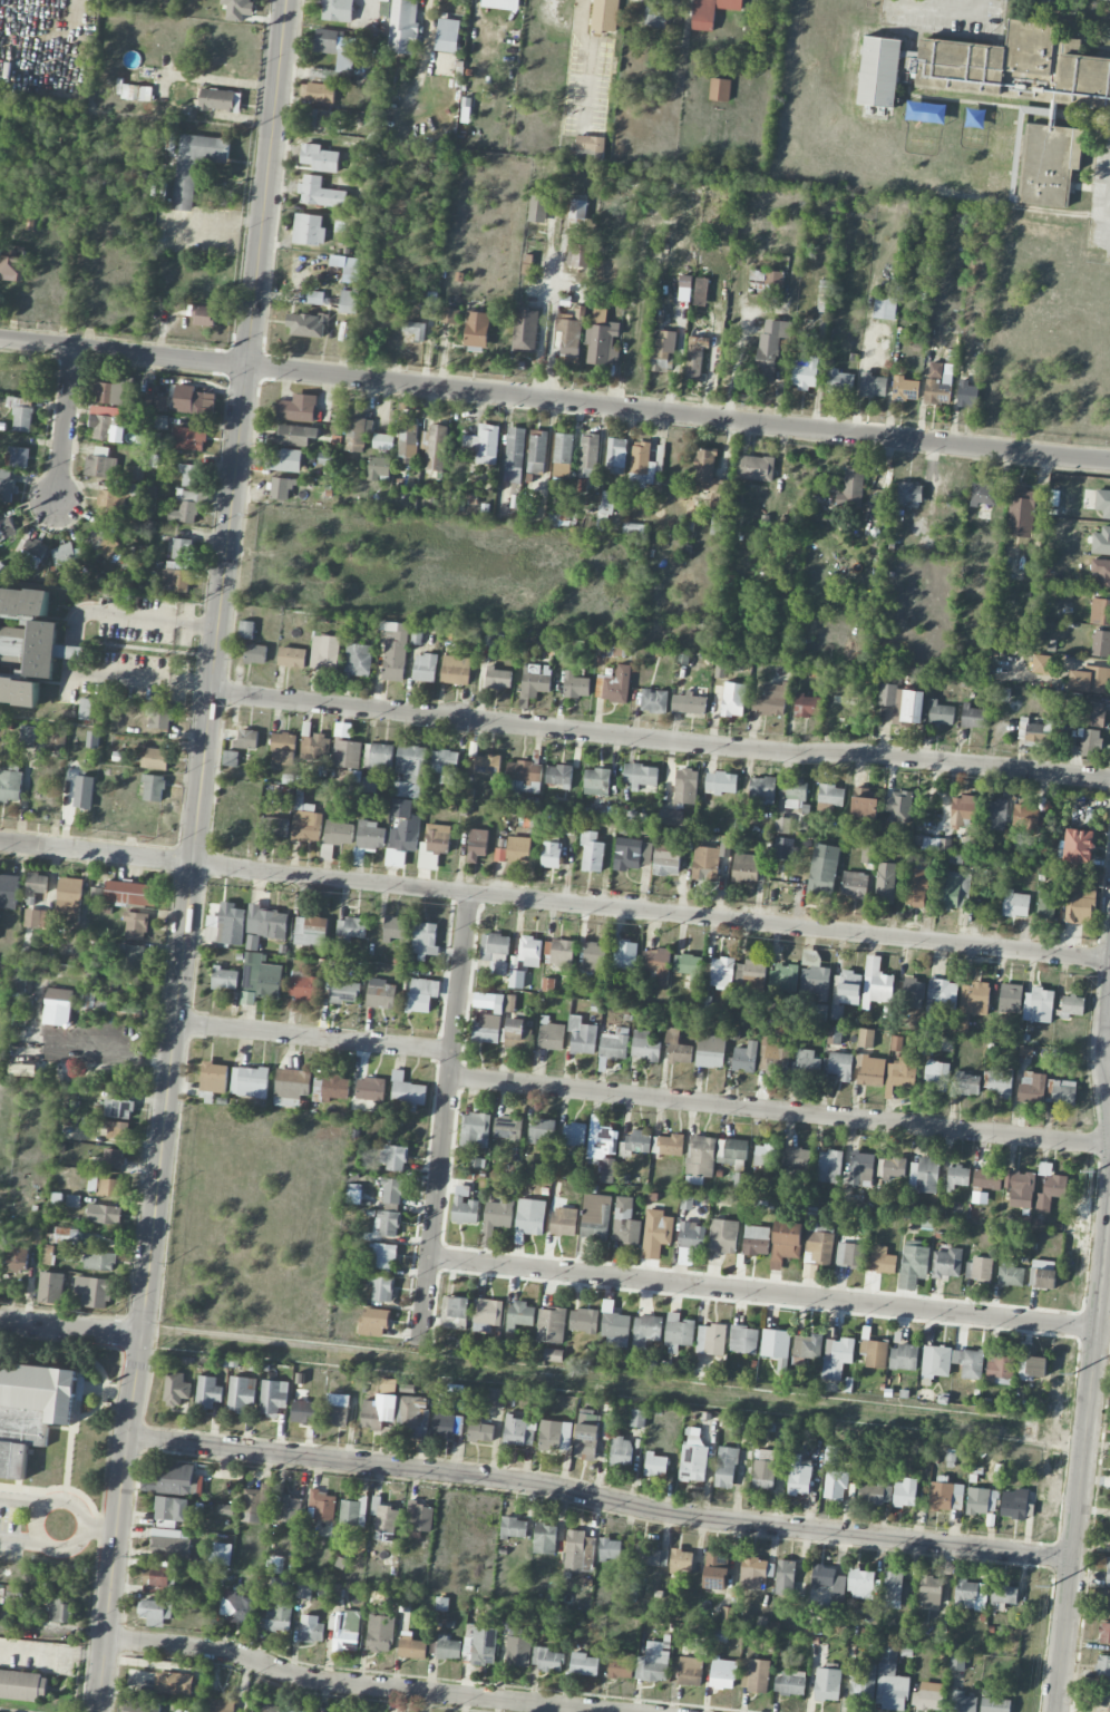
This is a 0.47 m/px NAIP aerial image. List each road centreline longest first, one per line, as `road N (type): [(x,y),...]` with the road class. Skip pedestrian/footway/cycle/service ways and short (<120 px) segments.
road 1 (residential): [(1109,460),(0,341)]
road 2 (residential): [(1109,958),(0,840)]
road 3 (residential): [(1073,1558),(690,1516),(562,1487),(127,1437)]
road 4 (residential): [(1109,780),(211,692)]
road 5 (residential): [(287,0),(211,692)]
road 6 (residential): [(1099,1329),(428,1258)]
road 7 (residential): [(1109,1145),(449,1076)]
road 8 (residential): [(211,692),(140,1336)]
road 9 (residential): [(602,1711),(305,1679),(205,1651),(106,1638)]
road 10 (tertiary): [(1109,1219),(1058,1711)]
road 11 (residential): [(140,1336),(98,1711)]
road 12 (residential): [(451,1051),(175,1023)]
road 13 (residential): [(449,1076),(418,1341)]
road 14 (residential): [(74,348),(56,510)]
road 15 (residential): [(470,893),(451,1051)]
road 16 (residential): [(140,1336),(0,1321)]

